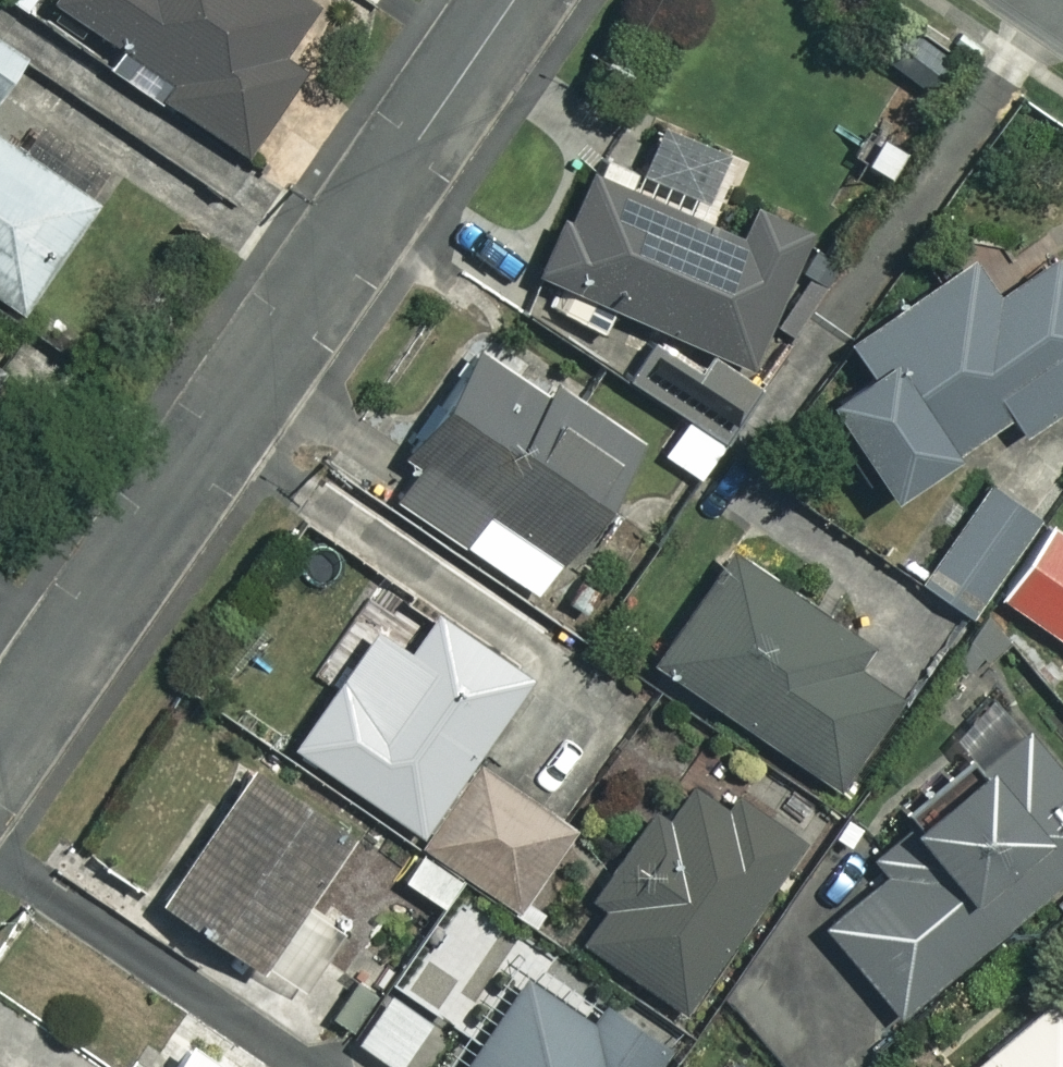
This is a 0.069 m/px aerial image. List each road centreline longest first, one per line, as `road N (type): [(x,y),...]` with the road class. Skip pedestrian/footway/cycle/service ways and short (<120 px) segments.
road 1 (residential): [(0,730),(510,0)]

